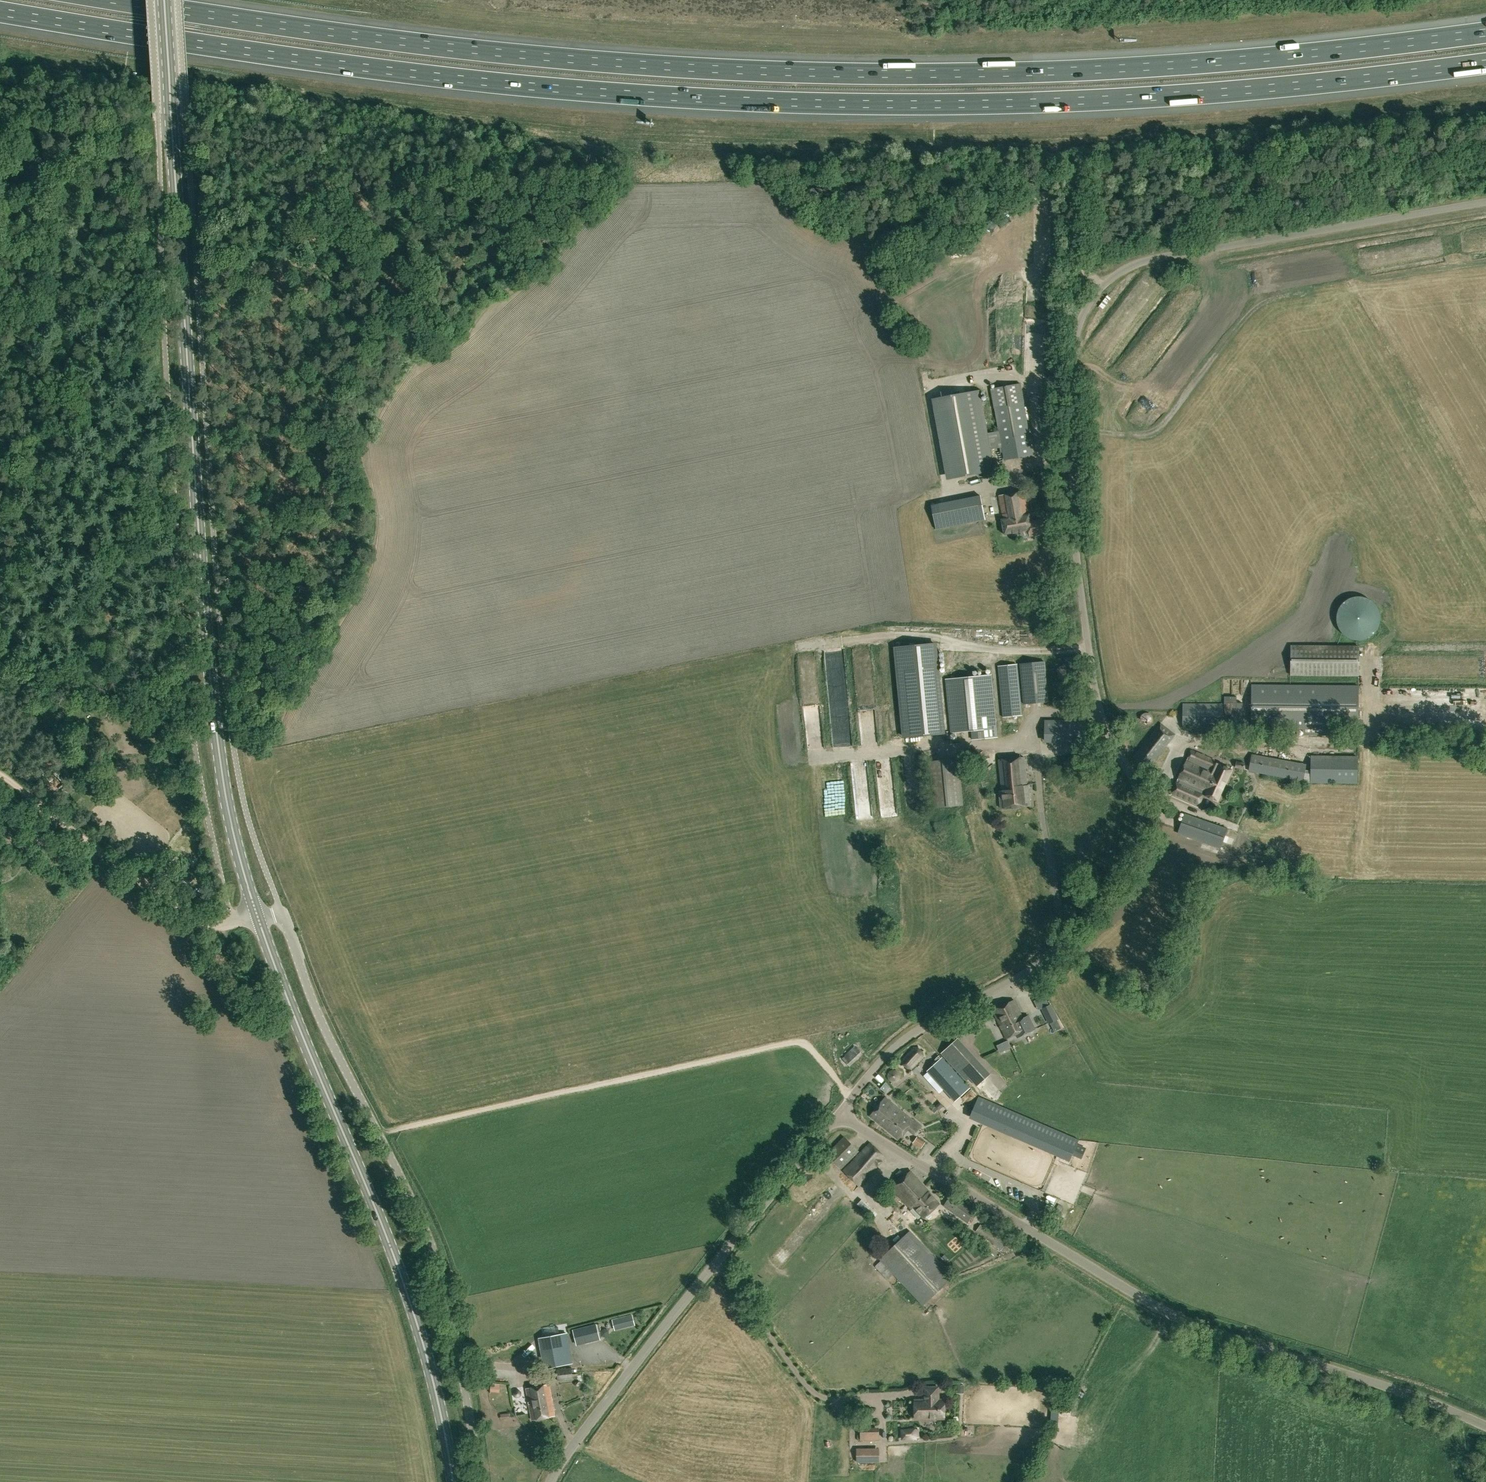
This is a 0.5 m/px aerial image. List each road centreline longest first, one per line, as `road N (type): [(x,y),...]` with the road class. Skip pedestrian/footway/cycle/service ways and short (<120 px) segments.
road 1 (motorway): [(0,12),(415,74),(761,102),(1083,101),(1485,63)]
road 2 (unclassified): [(839,1113),(906,1038),(1042,962),(1132,845),(1135,783),(1099,714),(1075,532),(1076,328),(1100,288),(1154,255),(1485,199)]
road 3 (motorway): [(1485,32),(1205,63),(784,72),(398,41),(123,0)]
road 4 (secondary): [(257,916),(230,822),(210,675),(163,0)]
road 5 (unclassified): [(482,1481),(434,1252),(327,1034),(280,910)]
road 6 (secondary): [(453,1481),(411,1306),(257,916)]
road 7 (unclassified): [(1485,1427),(1175,1318),(1027,1229)]
road 8 (unclassified): [(549,1481),(839,1113)]
road 9 (track): [(235,921),(195,919),(0,773)]
road 10 (unclassified): [(839,1113),(1027,1229)]

